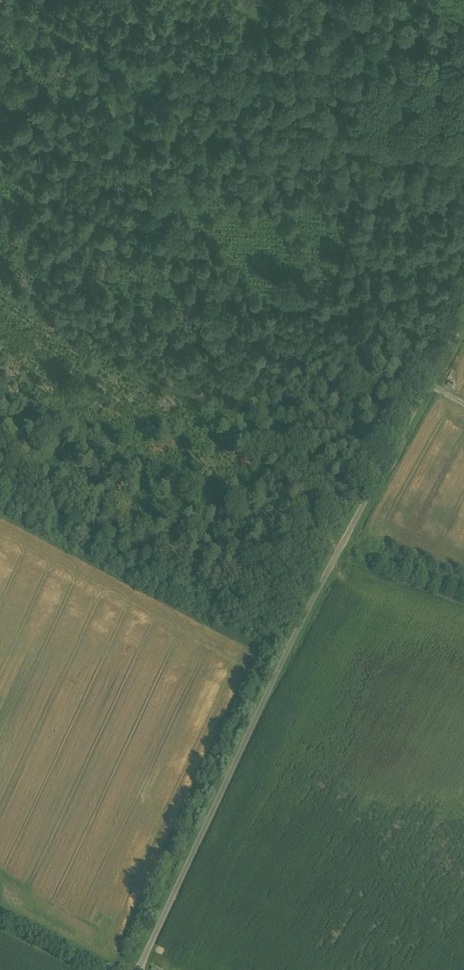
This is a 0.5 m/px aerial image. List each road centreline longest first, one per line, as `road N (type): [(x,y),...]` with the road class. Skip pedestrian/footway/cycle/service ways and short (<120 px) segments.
road 1 (unclassified): [(463,296),(225,762),(141,969)]
road 2 (track): [(0,9),(84,55),(463,53)]
road 3 (unclassified): [(0,914),(107,969)]

